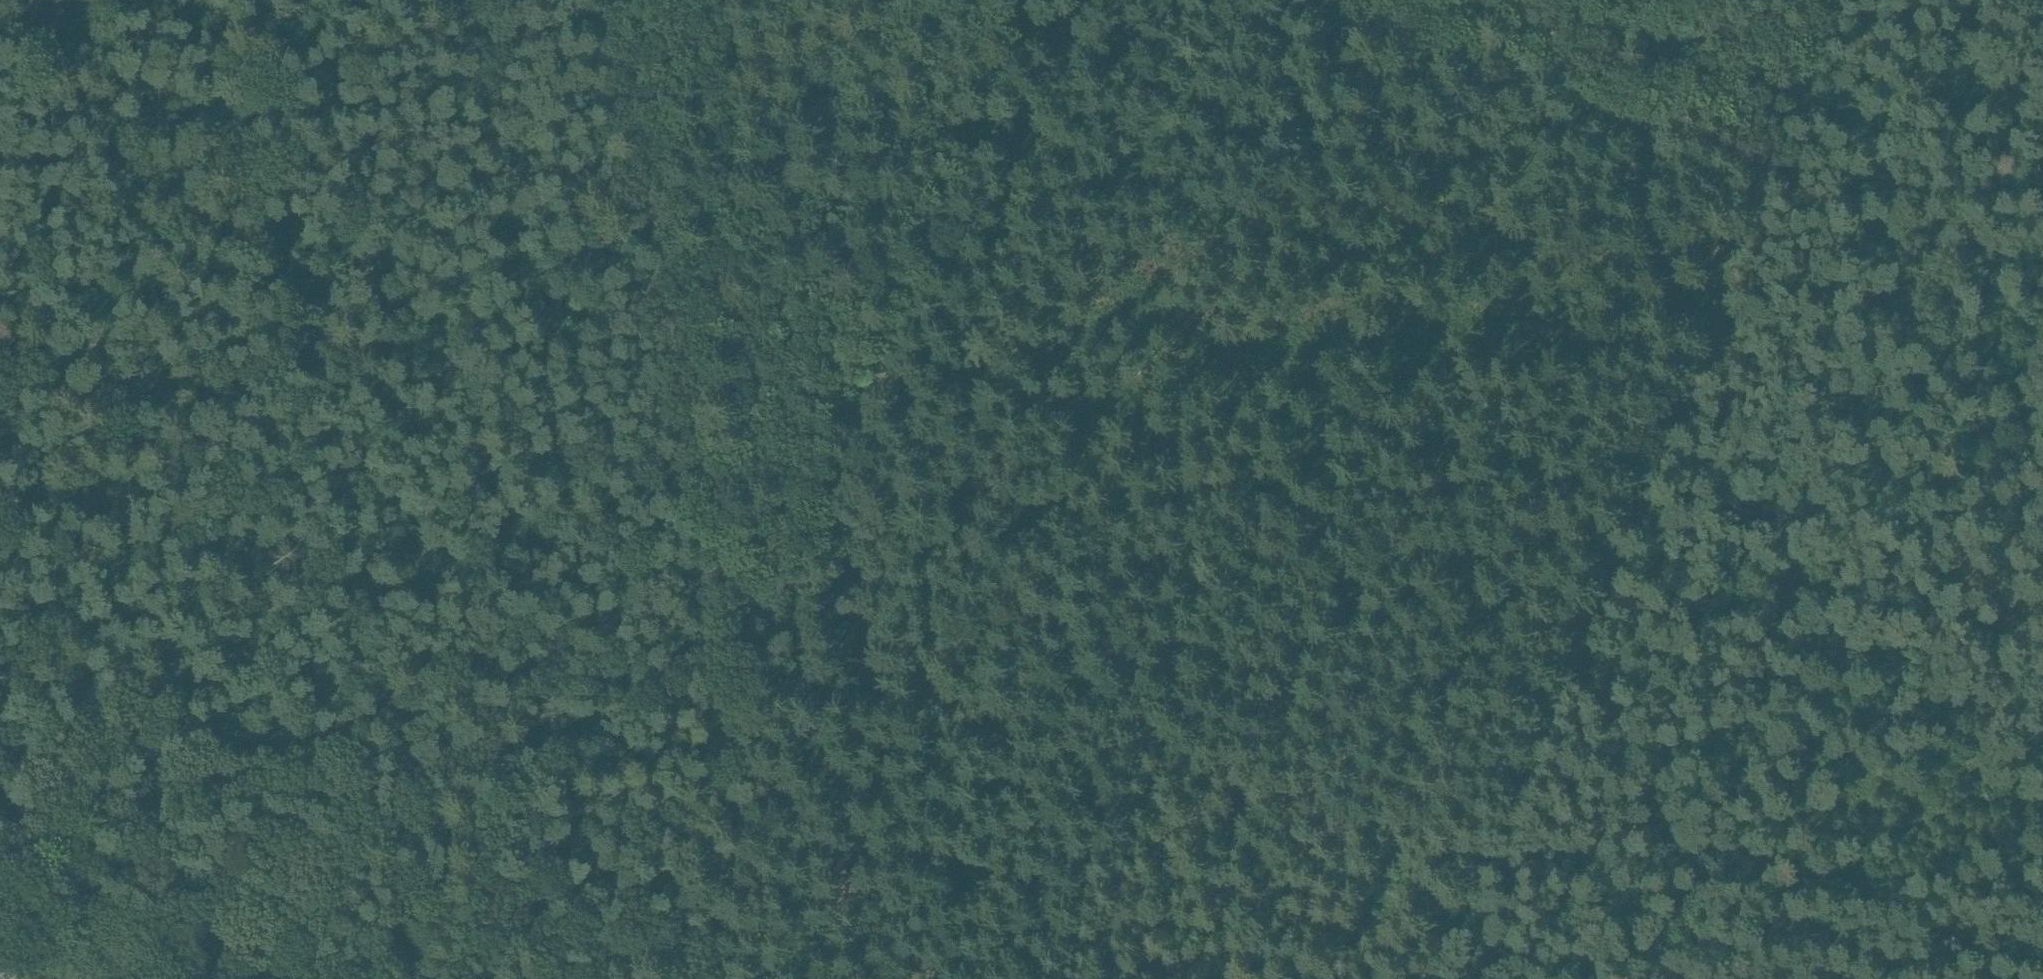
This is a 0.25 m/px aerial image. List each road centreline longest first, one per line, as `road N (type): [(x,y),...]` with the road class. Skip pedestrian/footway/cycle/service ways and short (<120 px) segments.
road 1 (track): [(1004,0),(765,622)]
road 2 (track): [(550,978),(0,627)]
road 3 (track): [(765,622),(638,0)]
road 4 (track): [(852,978),(765,622)]

